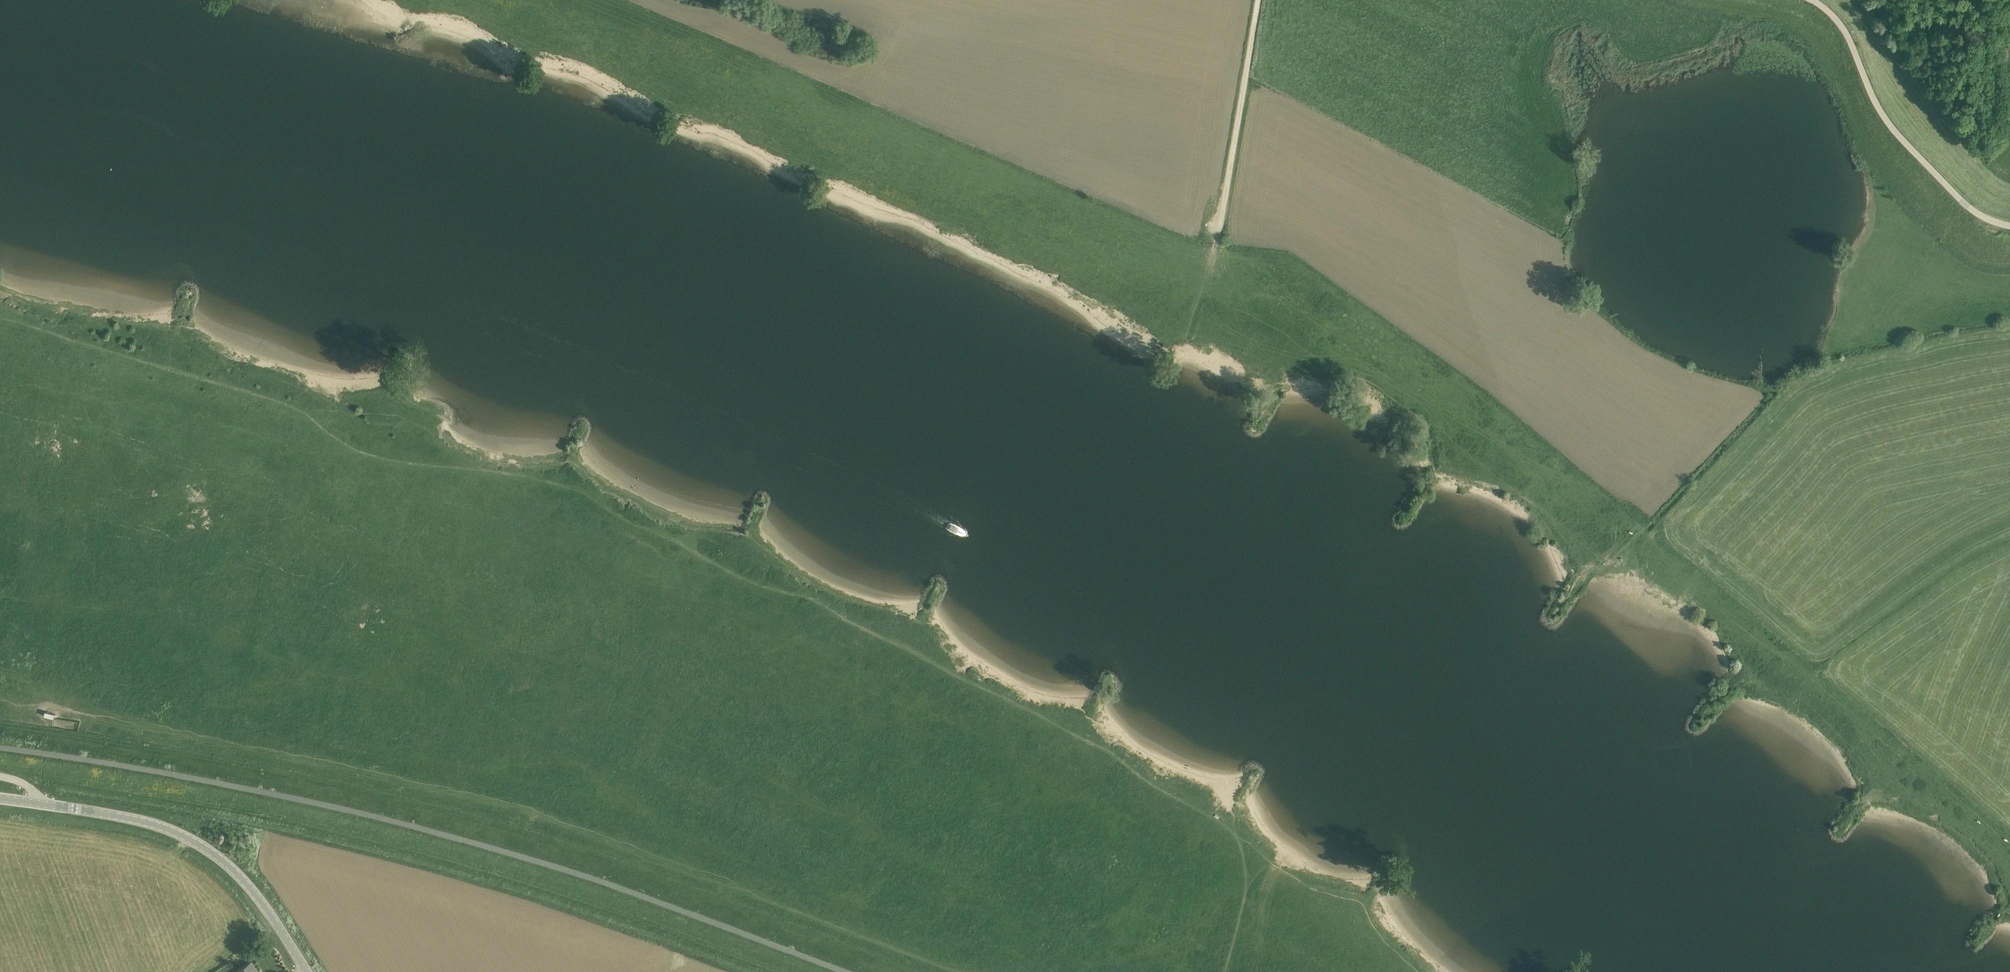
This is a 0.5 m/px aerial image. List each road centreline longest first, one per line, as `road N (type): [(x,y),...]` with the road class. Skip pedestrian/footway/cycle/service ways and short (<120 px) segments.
road 1 (tertiary): [(306,971),(245,885),(206,852),(134,821),(33,809)]
road 2 (unclassified): [(2009,227),(1965,205),(1912,153),(1873,99),(1847,36),(1810,0)]

